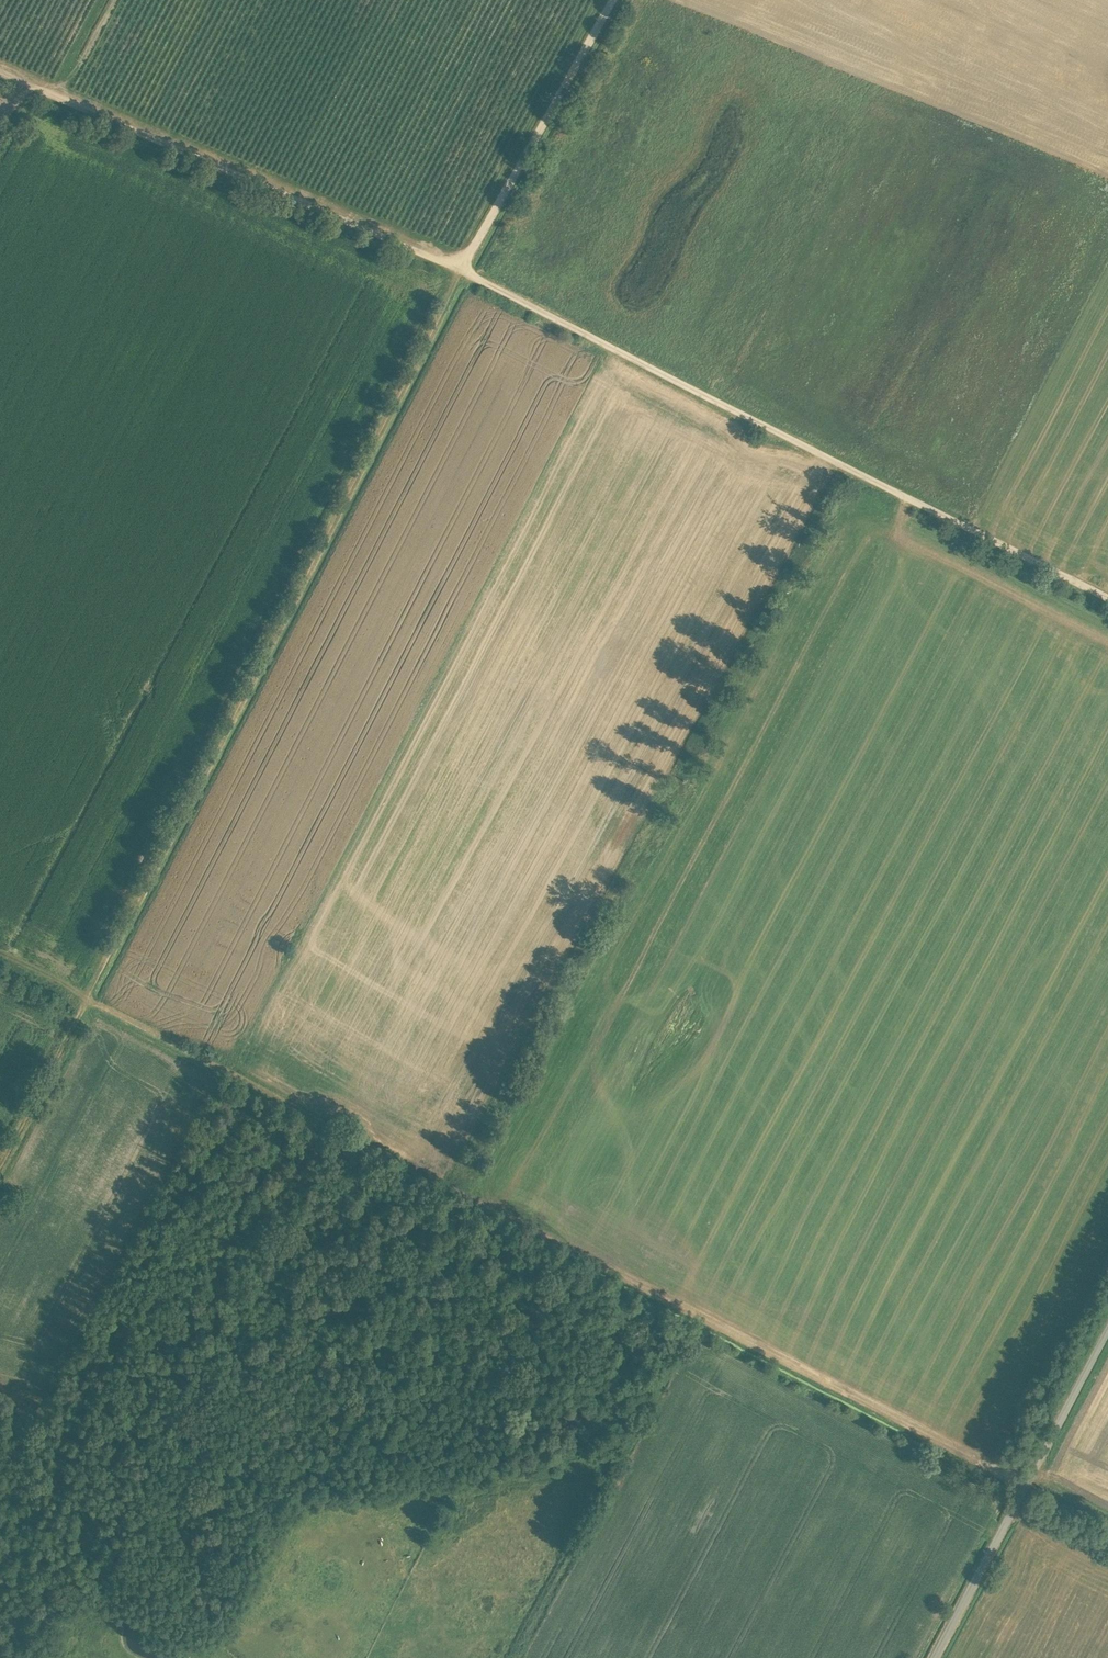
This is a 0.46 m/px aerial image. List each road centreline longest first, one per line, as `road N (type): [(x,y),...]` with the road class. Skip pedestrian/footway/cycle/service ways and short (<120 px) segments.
road 1 (track): [(1107,610),(463,280),(27,85)]
road 2 (track): [(0,1162),(463,280)]
road 3 (track): [(1107,1333),(933,1657)]
road 4 (track): [(616,0),(463,280)]

